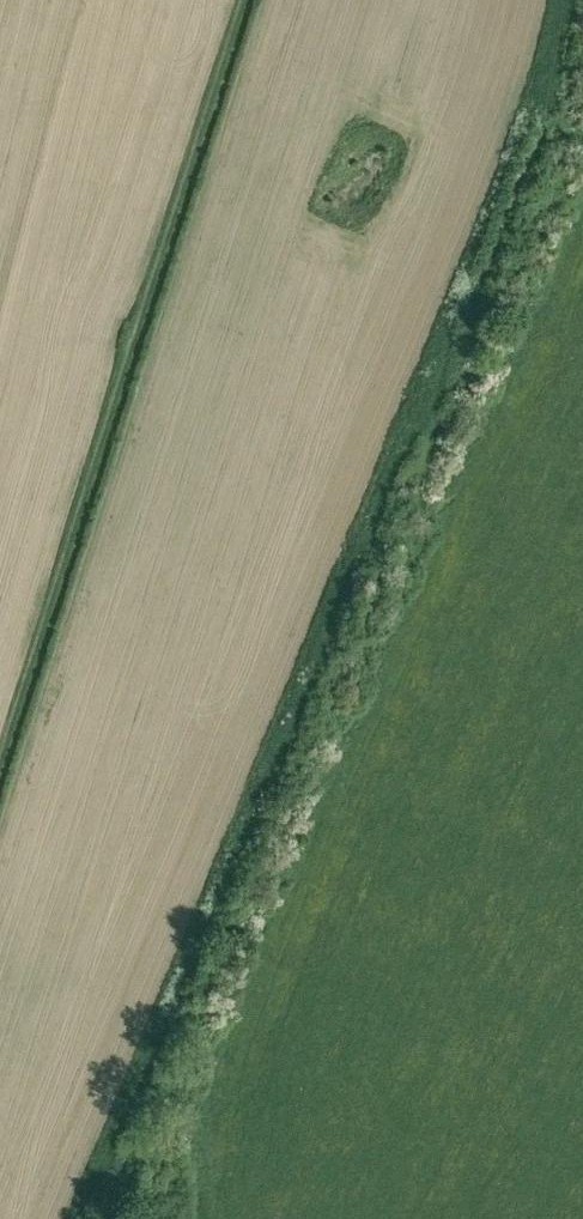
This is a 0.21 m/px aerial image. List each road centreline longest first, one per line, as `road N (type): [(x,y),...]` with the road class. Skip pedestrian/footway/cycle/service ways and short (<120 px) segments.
road 1 (track): [(0,777),(247,0)]

